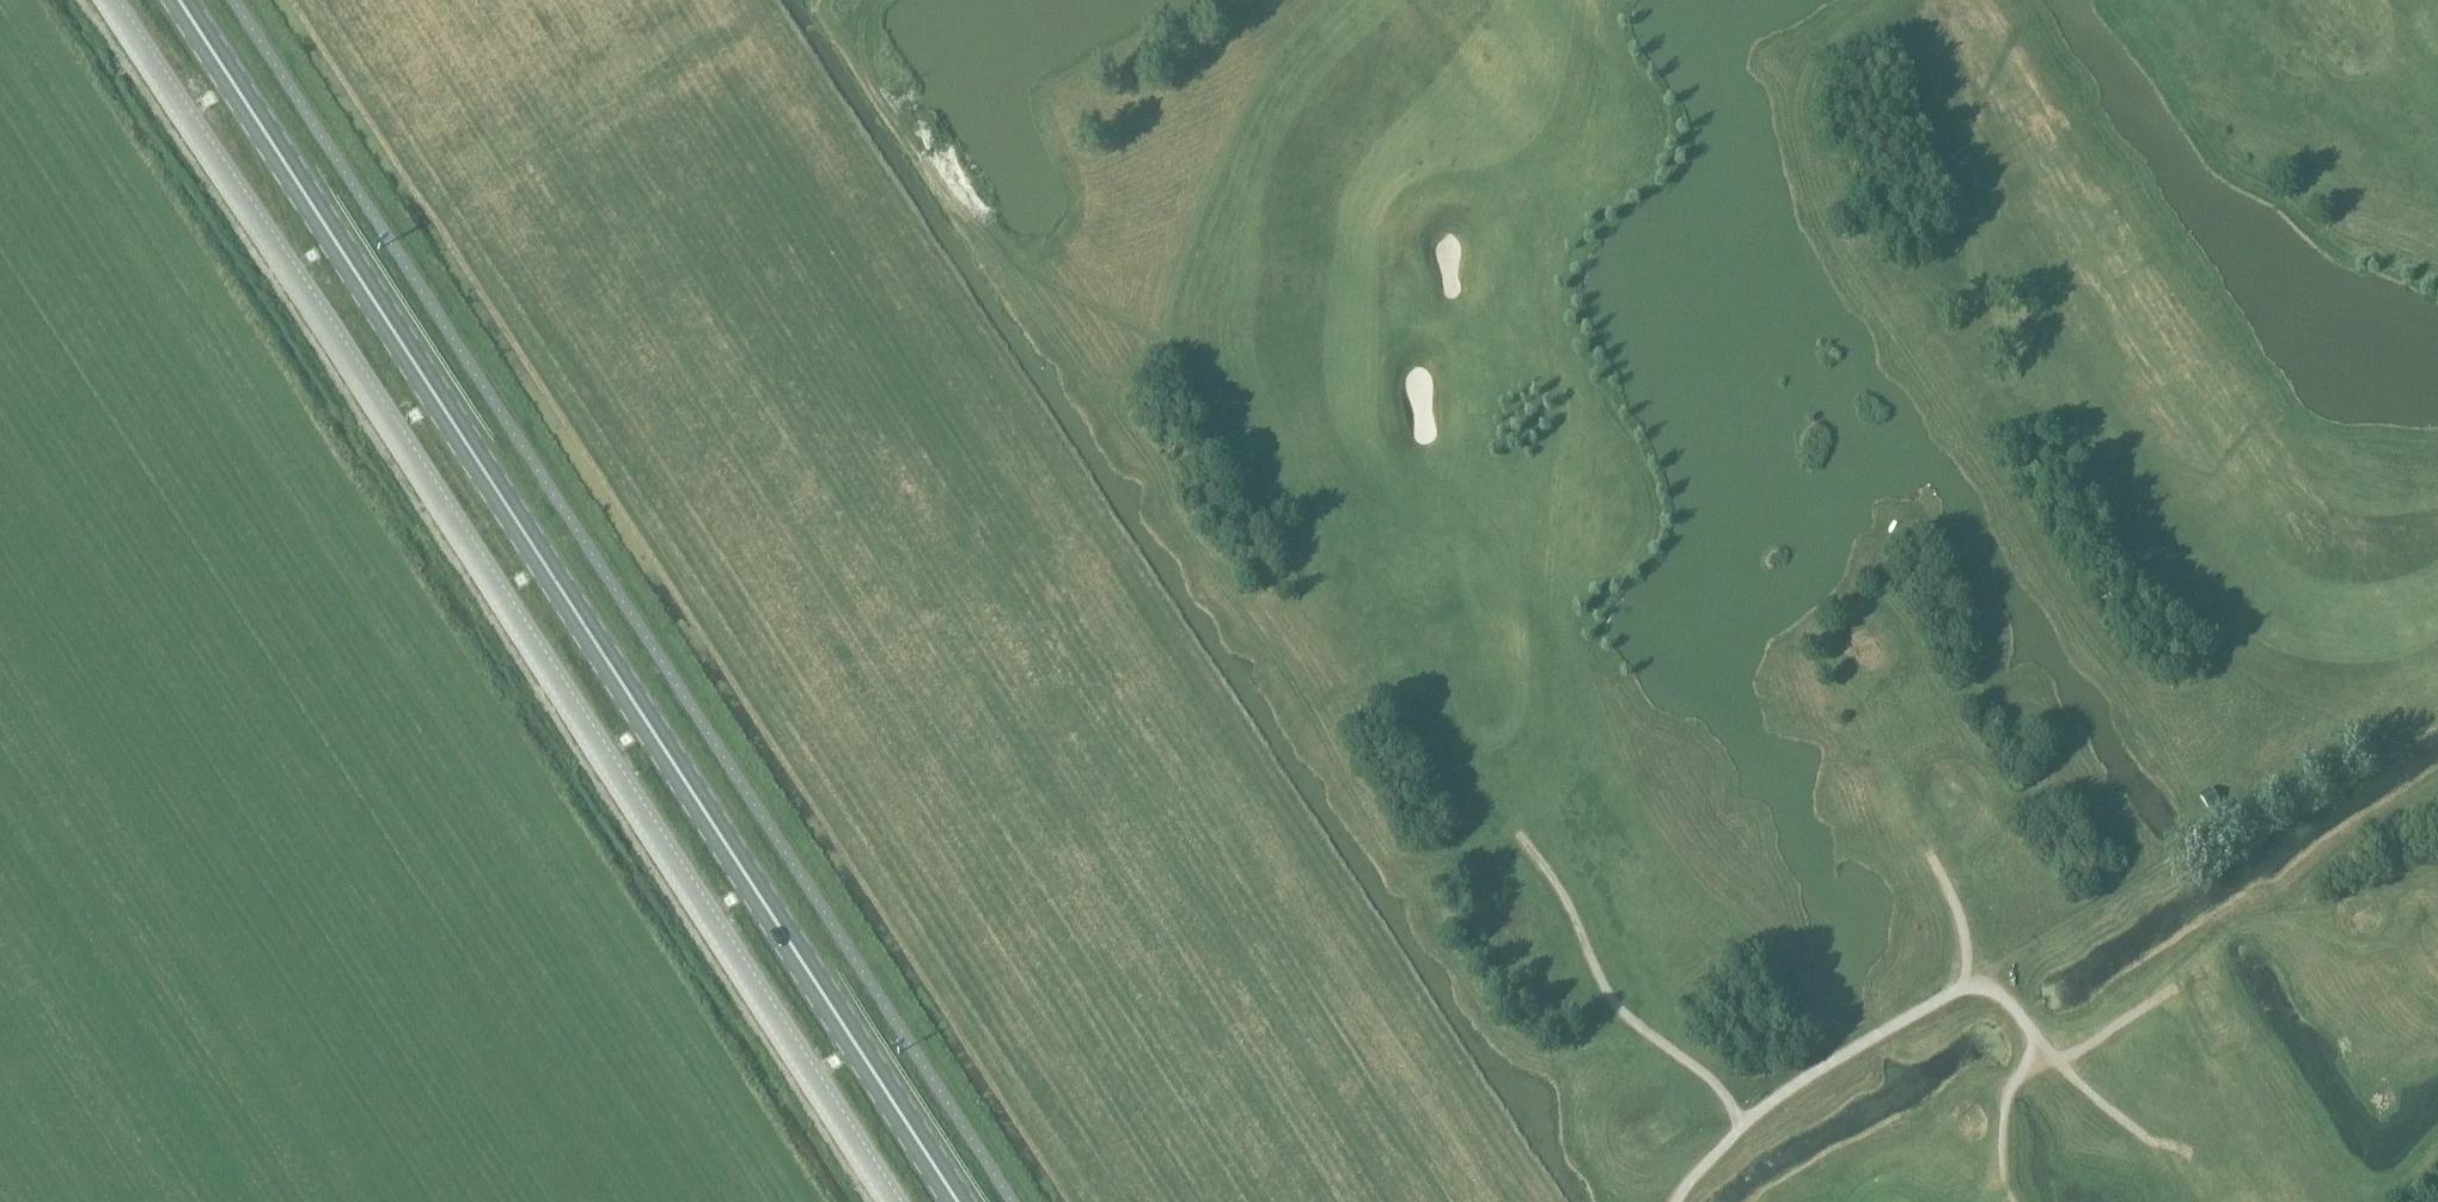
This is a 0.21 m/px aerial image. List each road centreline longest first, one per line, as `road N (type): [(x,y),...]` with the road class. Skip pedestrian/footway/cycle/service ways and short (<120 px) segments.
road 1 (unclassified): [(109,0),(895,1201)]
road 2 (primary): [(179,0),(958,1201)]

